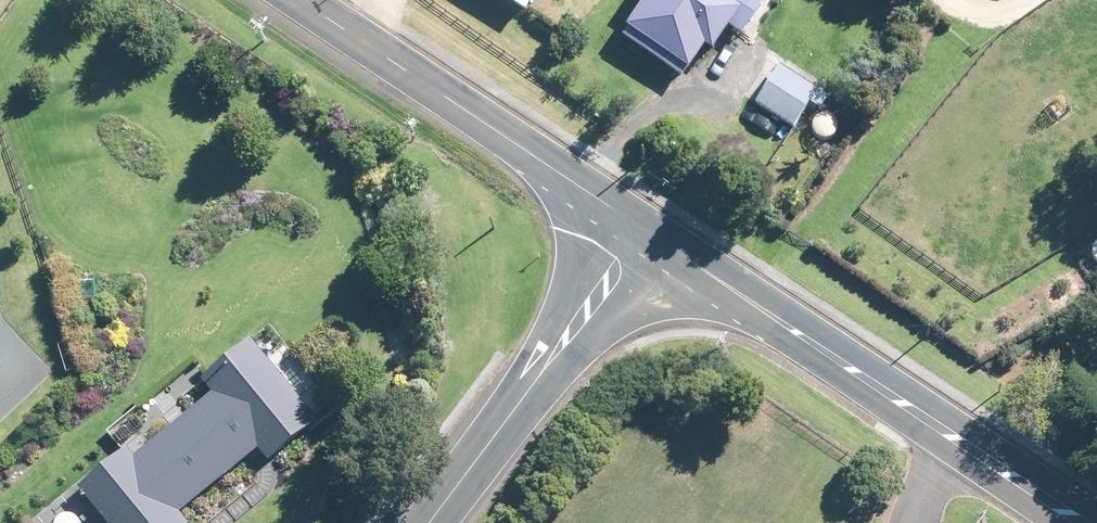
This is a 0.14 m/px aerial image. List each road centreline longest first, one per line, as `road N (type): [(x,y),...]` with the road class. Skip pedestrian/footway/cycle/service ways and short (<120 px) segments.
road 1 (unclassified): [(646,231),(1095,522)]
road 2 (unclassified): [(293,0),(646,231)]
road 3 (unclassified): [(646,231),(428,522)]

